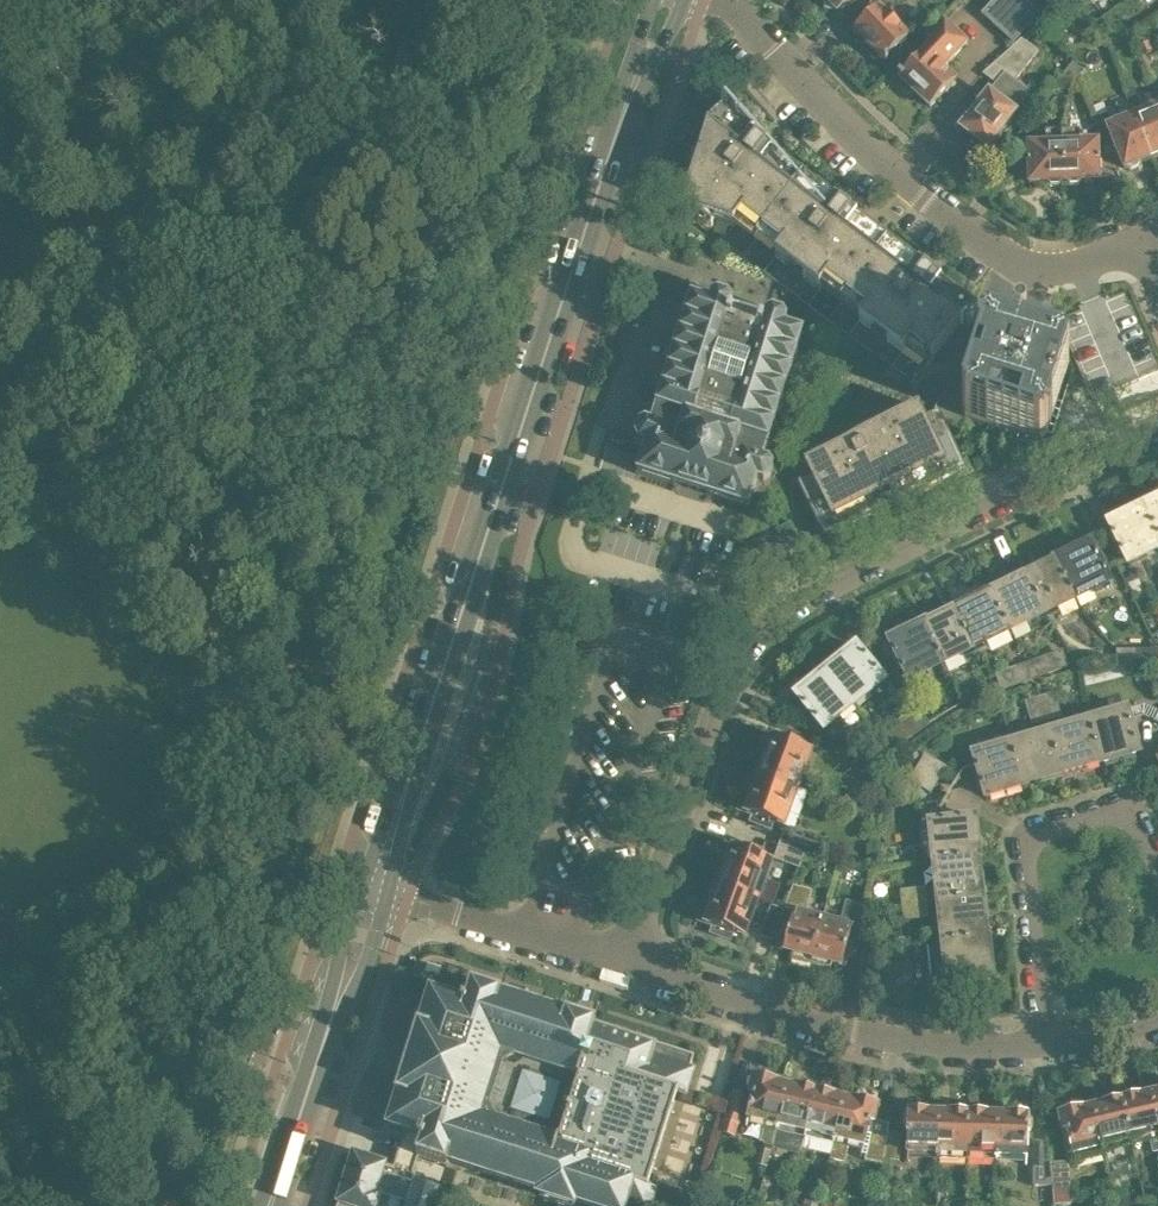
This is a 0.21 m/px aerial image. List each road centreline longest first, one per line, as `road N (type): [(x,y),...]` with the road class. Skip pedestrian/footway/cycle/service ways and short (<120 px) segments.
road 1 (primary): [(375,888),(619,125),(667,0)]
road 2 (residential): [(622,963),(724,676),(760,618),(1157,424)]
road 3 (track): [(0,1115),(94,1030),(193,964),(223,891),(237,754),(202,570),(159,484),(134,454)]
road 4 (track): [(134,454),(217,331),(270,302),(369,279),(392,253),(447,183),(523,0)]
road 5 (residential): [(1137,244),(1081,270),(1026,265),(898,172),(723,0)]
road 6 (residential): [(622,963),(848,1030),(935,1046),(1048,1043)]
road 7 (residential): [(1048,1043),(1026,851),(1034,836),(1120,810),(1136,818),(1157,866)]
road 8 (primary): [(270,1205),(375,888)]
road 9 (residential): [(375,888),(622,963)]
road 10 (track): [(134,454),(26,392),(0,387)]

